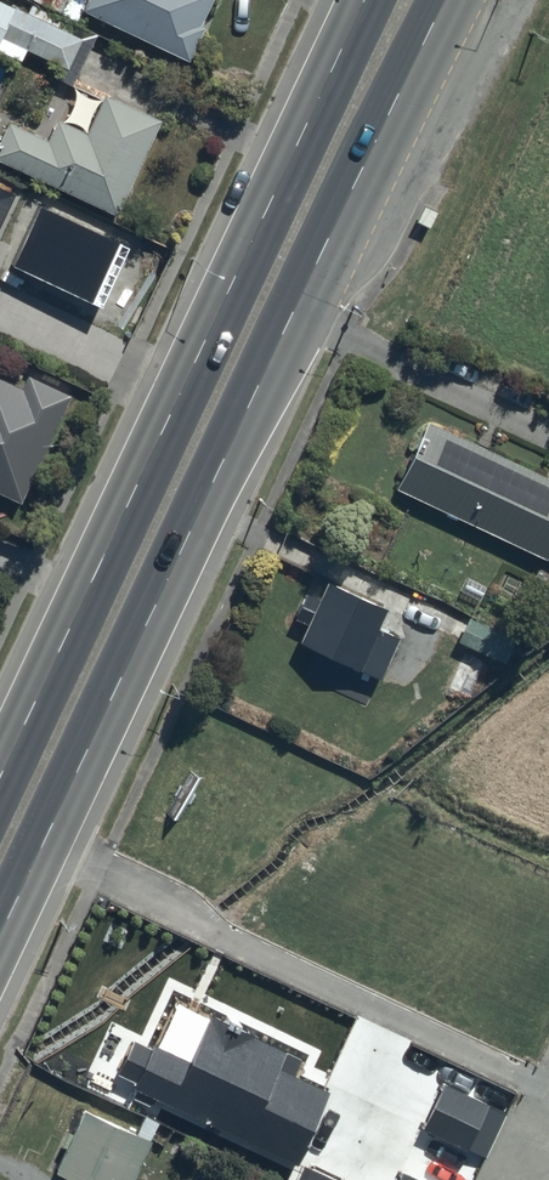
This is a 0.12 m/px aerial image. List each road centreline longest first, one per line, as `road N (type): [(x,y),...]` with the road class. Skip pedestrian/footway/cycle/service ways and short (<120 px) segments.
road 1 (secondary): [(458,0),(0,936)]
road 2 (secondary): [(0,765),(364,0)]

